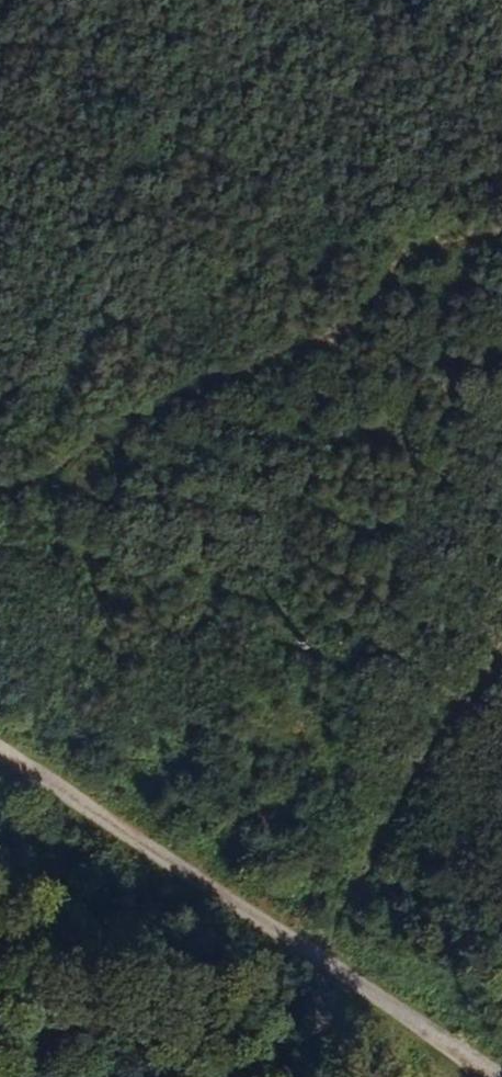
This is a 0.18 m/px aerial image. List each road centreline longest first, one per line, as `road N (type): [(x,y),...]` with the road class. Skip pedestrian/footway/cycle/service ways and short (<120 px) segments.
road 1 (track): [(0,758),(476,1076)]

